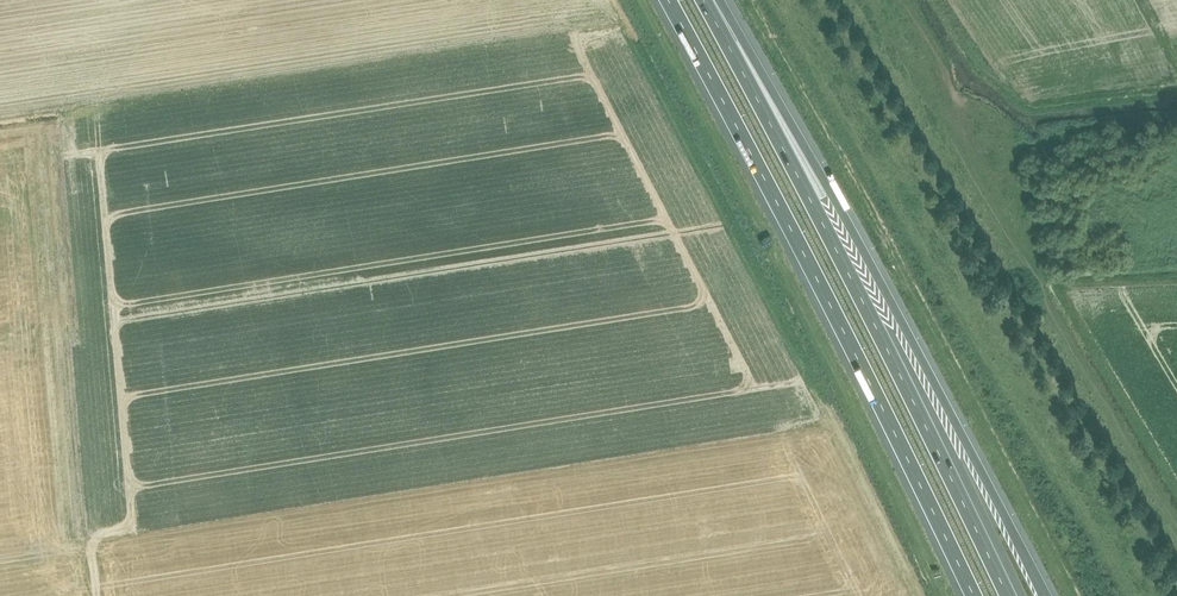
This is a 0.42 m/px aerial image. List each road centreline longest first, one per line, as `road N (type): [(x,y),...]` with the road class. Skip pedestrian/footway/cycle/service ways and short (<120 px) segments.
road 1 (motorway): [(1043,595),(755,64),(707,0)]
road 2 (motorway): [(1009,595),(704,0)]
road 3 (motorway): [(669,0),(974,595)]

